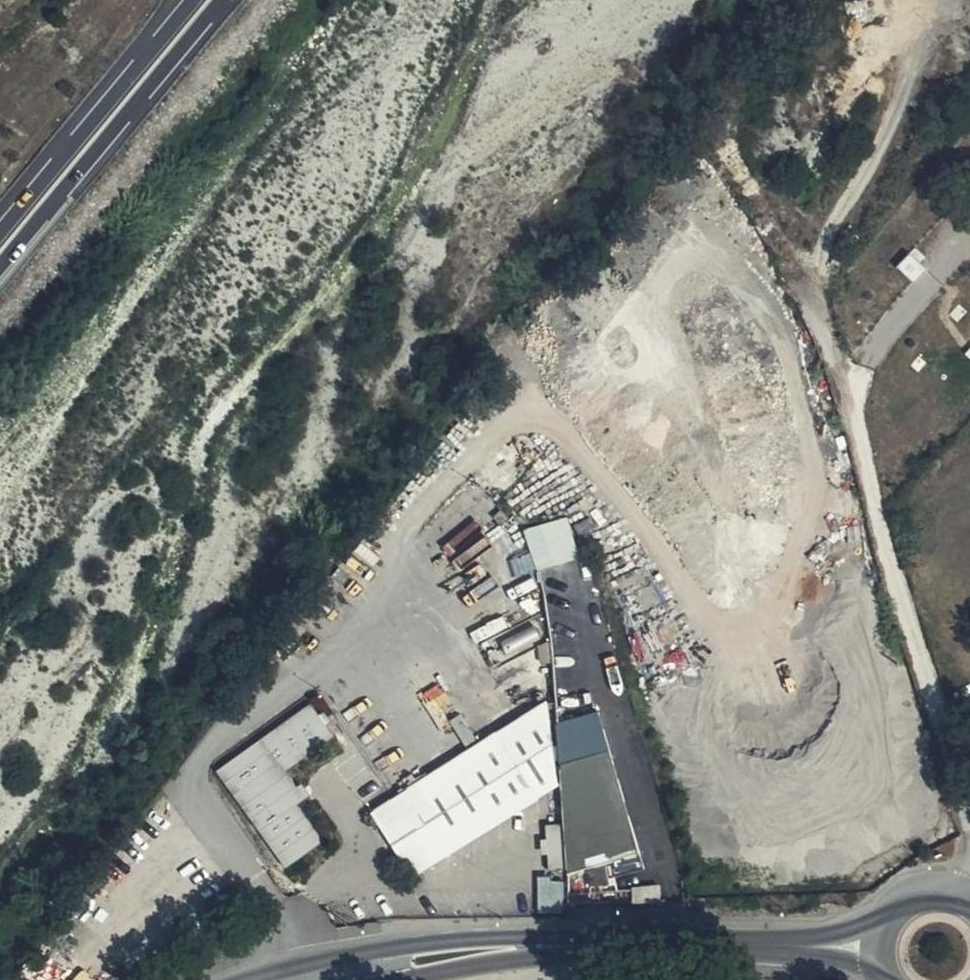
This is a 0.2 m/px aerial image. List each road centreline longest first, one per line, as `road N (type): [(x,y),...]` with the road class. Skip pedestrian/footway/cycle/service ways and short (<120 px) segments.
road 1 (tertiary): [(771,946),(387,955),(254,979)]
road 2 (primary): [(0,273),(227,0)]
road 3 (primary): [(194,0),(0,234)]
road 4 (tertiary): [(899,910),(771,946)]
road 5 (tertiary): [(771,946),(888,979)]

